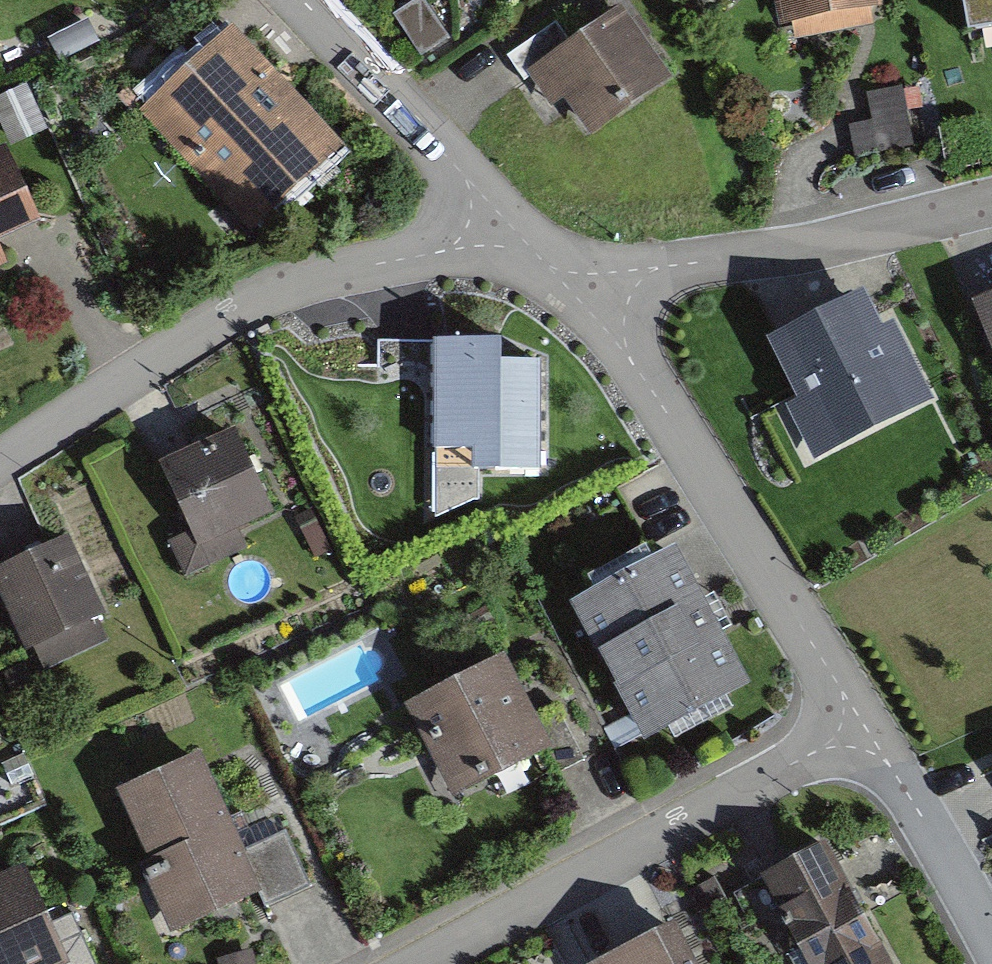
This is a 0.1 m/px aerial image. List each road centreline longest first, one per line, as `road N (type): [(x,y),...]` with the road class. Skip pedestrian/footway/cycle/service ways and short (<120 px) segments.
road 1 (residential): [(0,462),(290,285),(442,251),(536,259)]
road 2 (residential): [(852,732),(829,673),(633,363),(536,259)]
road 3 (residential): [(425,963),(852,732)]
road 4 (residential): [(536,259),(662,267),(801,249),(991,202)]
road 5 (residential): [(536,259),(303,0)]
road 6 (residential): [(991,947),(891,767),(852,732)]

